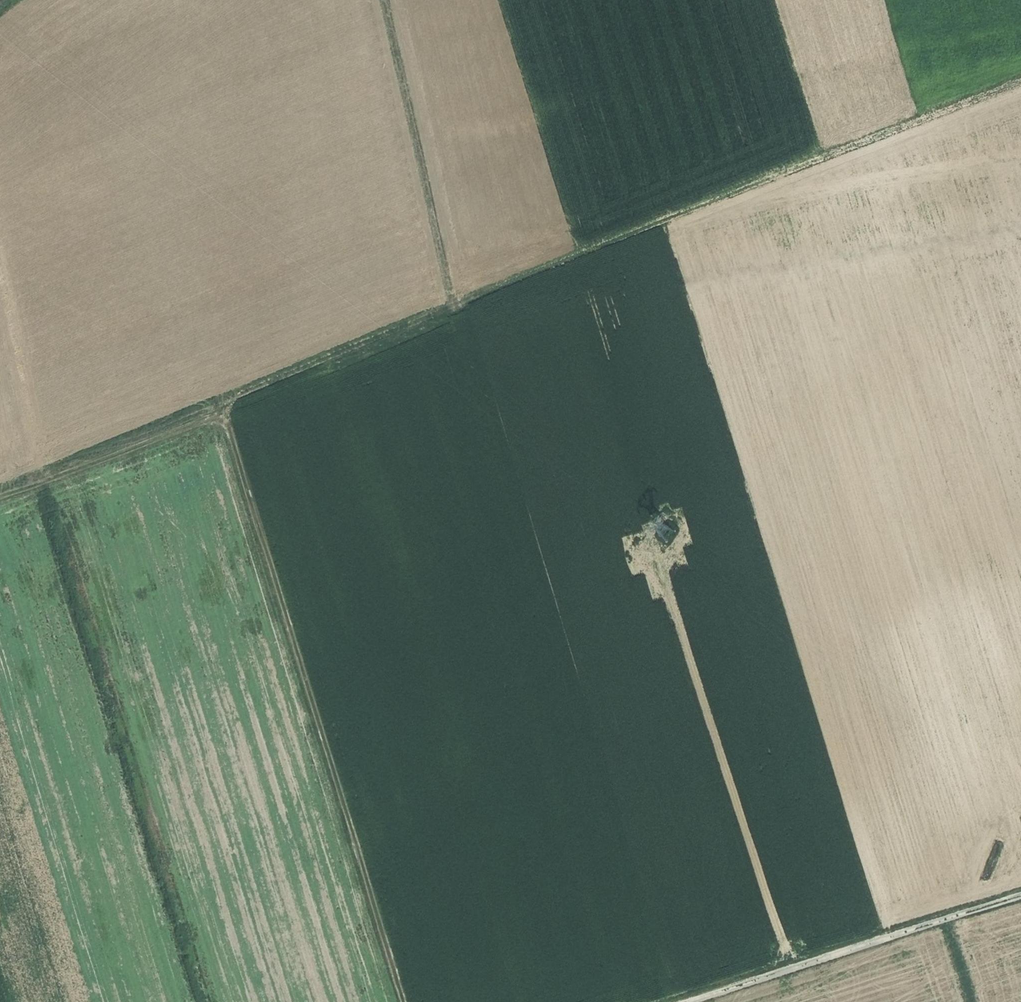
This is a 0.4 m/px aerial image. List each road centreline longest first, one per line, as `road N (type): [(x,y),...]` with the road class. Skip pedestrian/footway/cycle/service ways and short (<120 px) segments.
road 1 (track): [(1020,87),(37,479)]
road 2 (track): [(408,1001),(226,407)]
road 3 (track): [(671,1001),(1020,894)]
road 4 (track): [(384,0),(458,314)]

